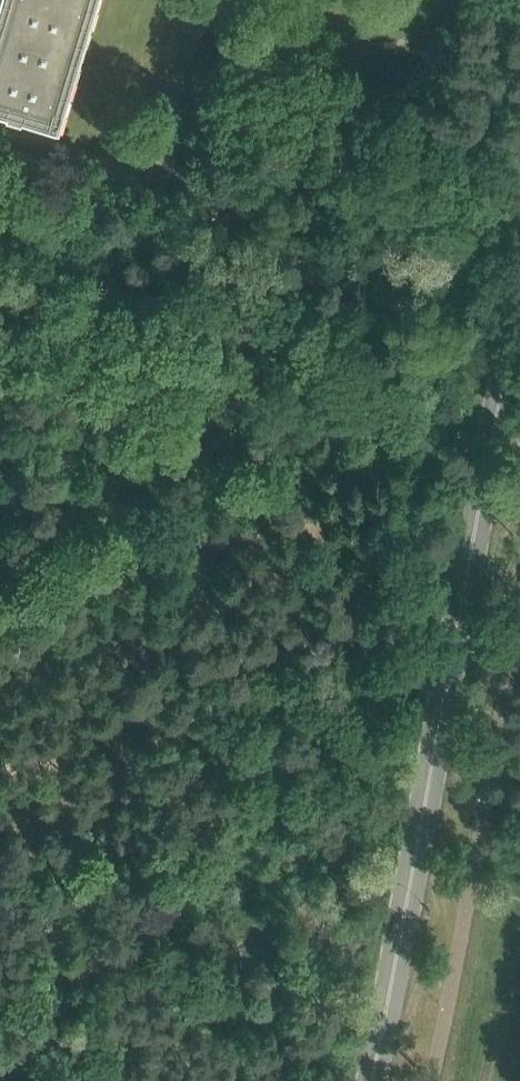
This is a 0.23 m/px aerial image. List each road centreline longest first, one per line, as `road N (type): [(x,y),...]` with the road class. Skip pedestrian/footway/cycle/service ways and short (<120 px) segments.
road 1 (tertiary): [(370,1080),(519,323)]

